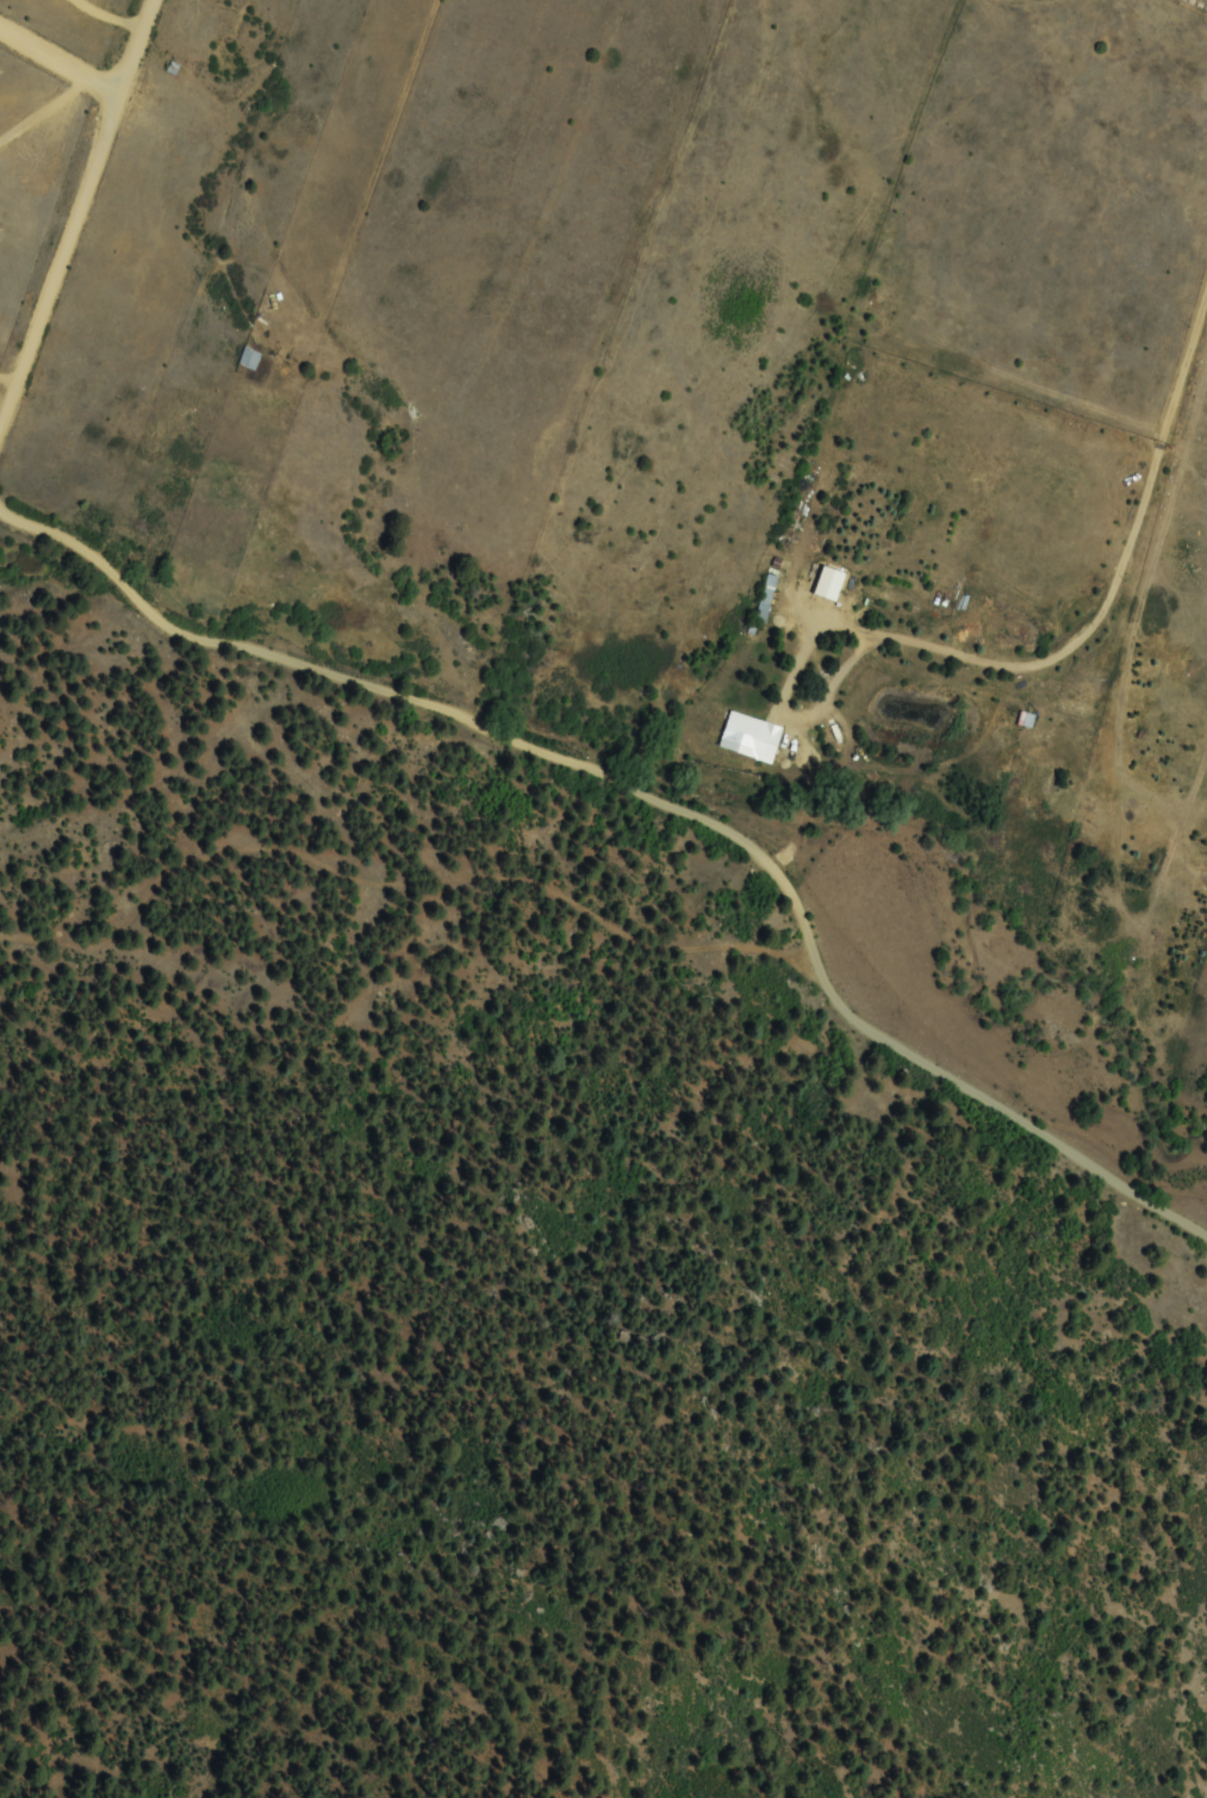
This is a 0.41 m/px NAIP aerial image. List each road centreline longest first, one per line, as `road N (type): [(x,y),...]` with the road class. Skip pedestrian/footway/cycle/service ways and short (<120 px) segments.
road 1 (residential): [(116,55),(91,250),(33,375),(35,489),(110,564),(435,696),(716,846),(904,1066),(1206,1250)]
road 2 (residential): [(165,0),(158,24),(116,55),(58,49),(0,18)]

